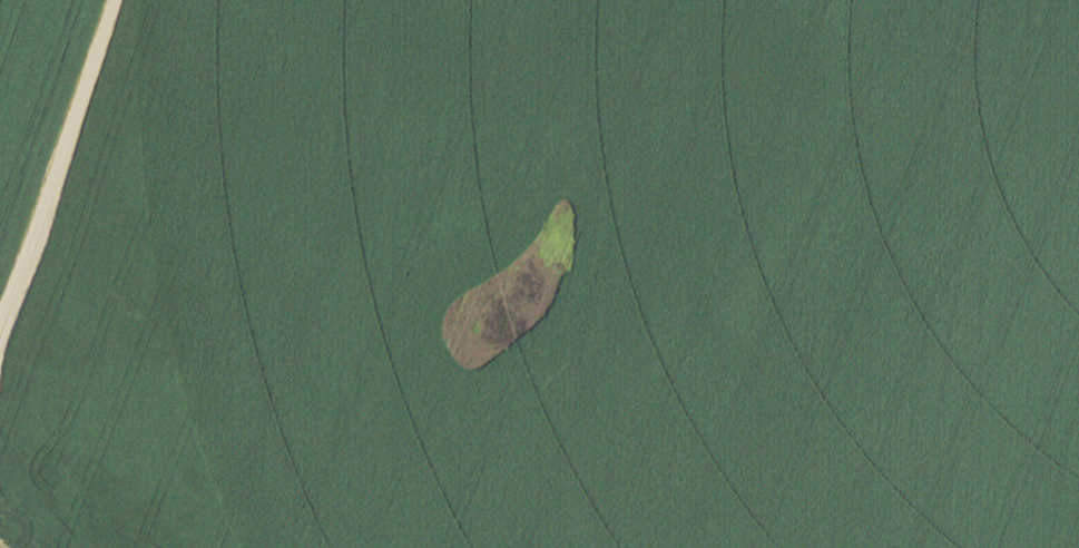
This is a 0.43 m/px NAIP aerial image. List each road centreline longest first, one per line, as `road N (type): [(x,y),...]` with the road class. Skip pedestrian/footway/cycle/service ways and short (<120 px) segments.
road 1 (residential): [(0,334),(111,0)]

